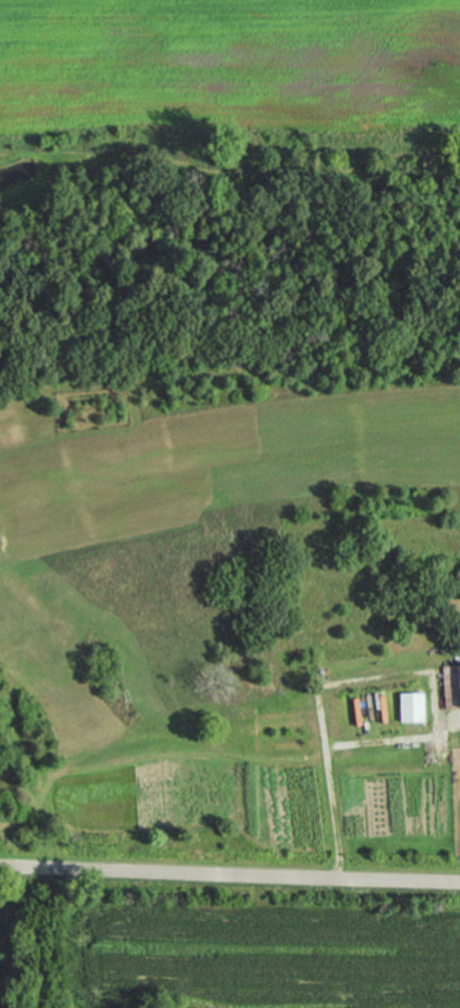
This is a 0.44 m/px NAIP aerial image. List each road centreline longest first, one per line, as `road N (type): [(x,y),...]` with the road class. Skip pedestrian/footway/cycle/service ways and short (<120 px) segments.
road 1 (tertiary): [(459,879),(0,866)]

